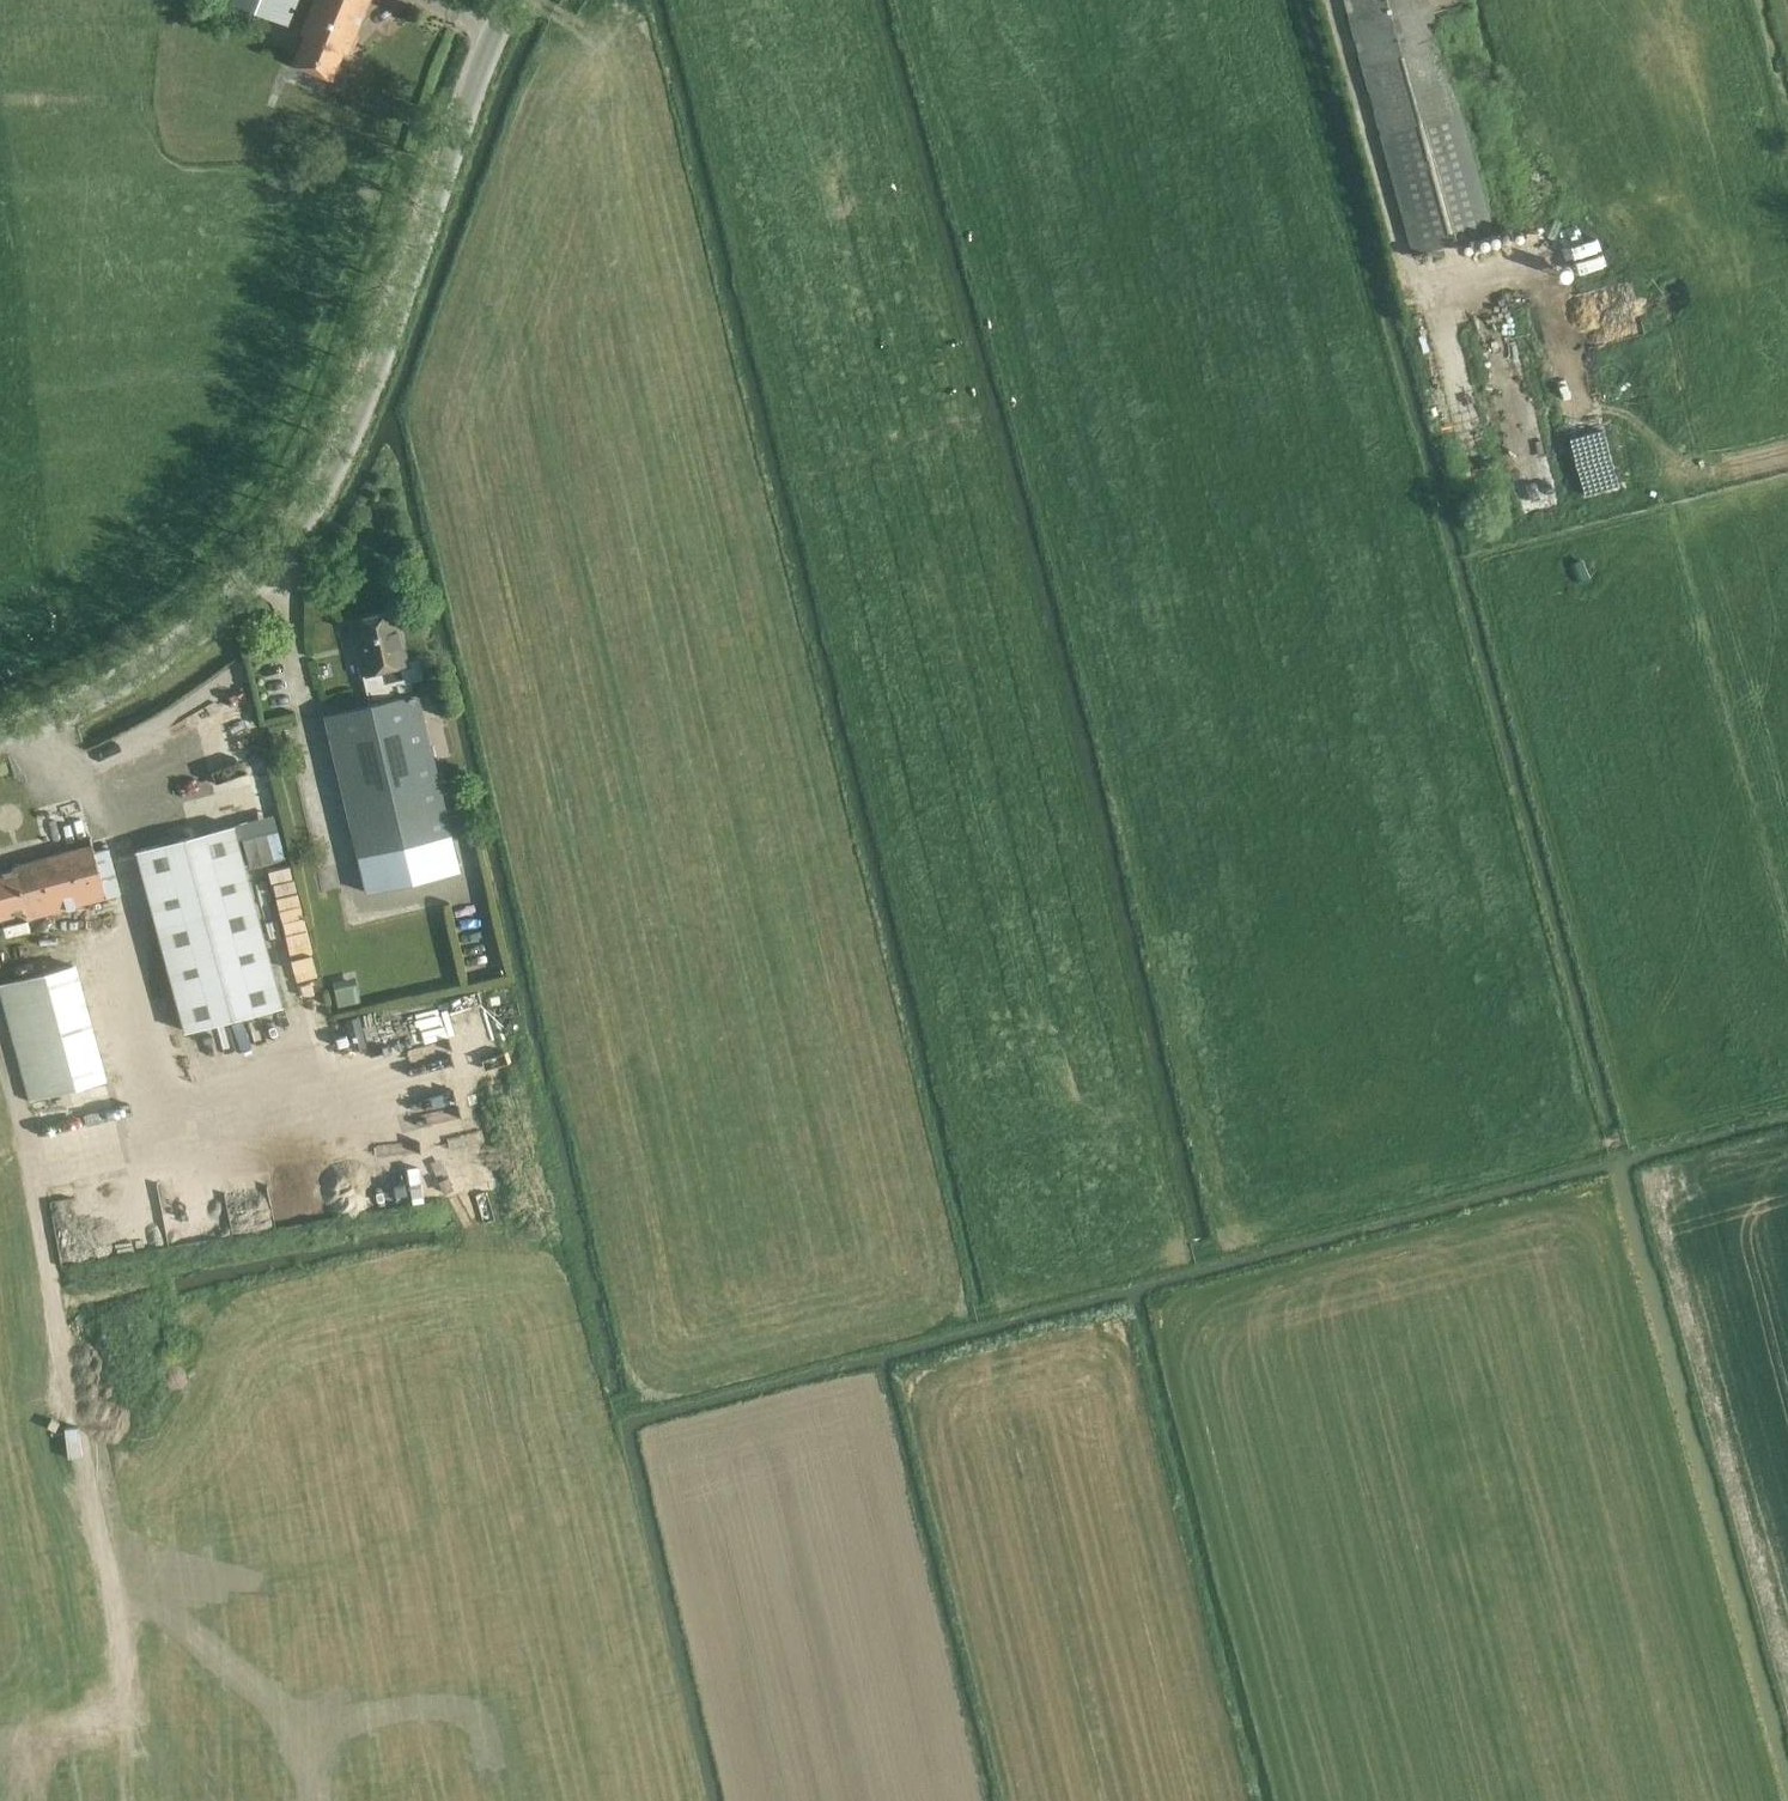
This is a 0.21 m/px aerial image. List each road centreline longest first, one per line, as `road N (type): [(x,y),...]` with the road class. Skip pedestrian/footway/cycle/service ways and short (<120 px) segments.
road 1 (unclassified): [(0,737),(35,728),(177,638),(283,521),(323,451),(503,0)]

